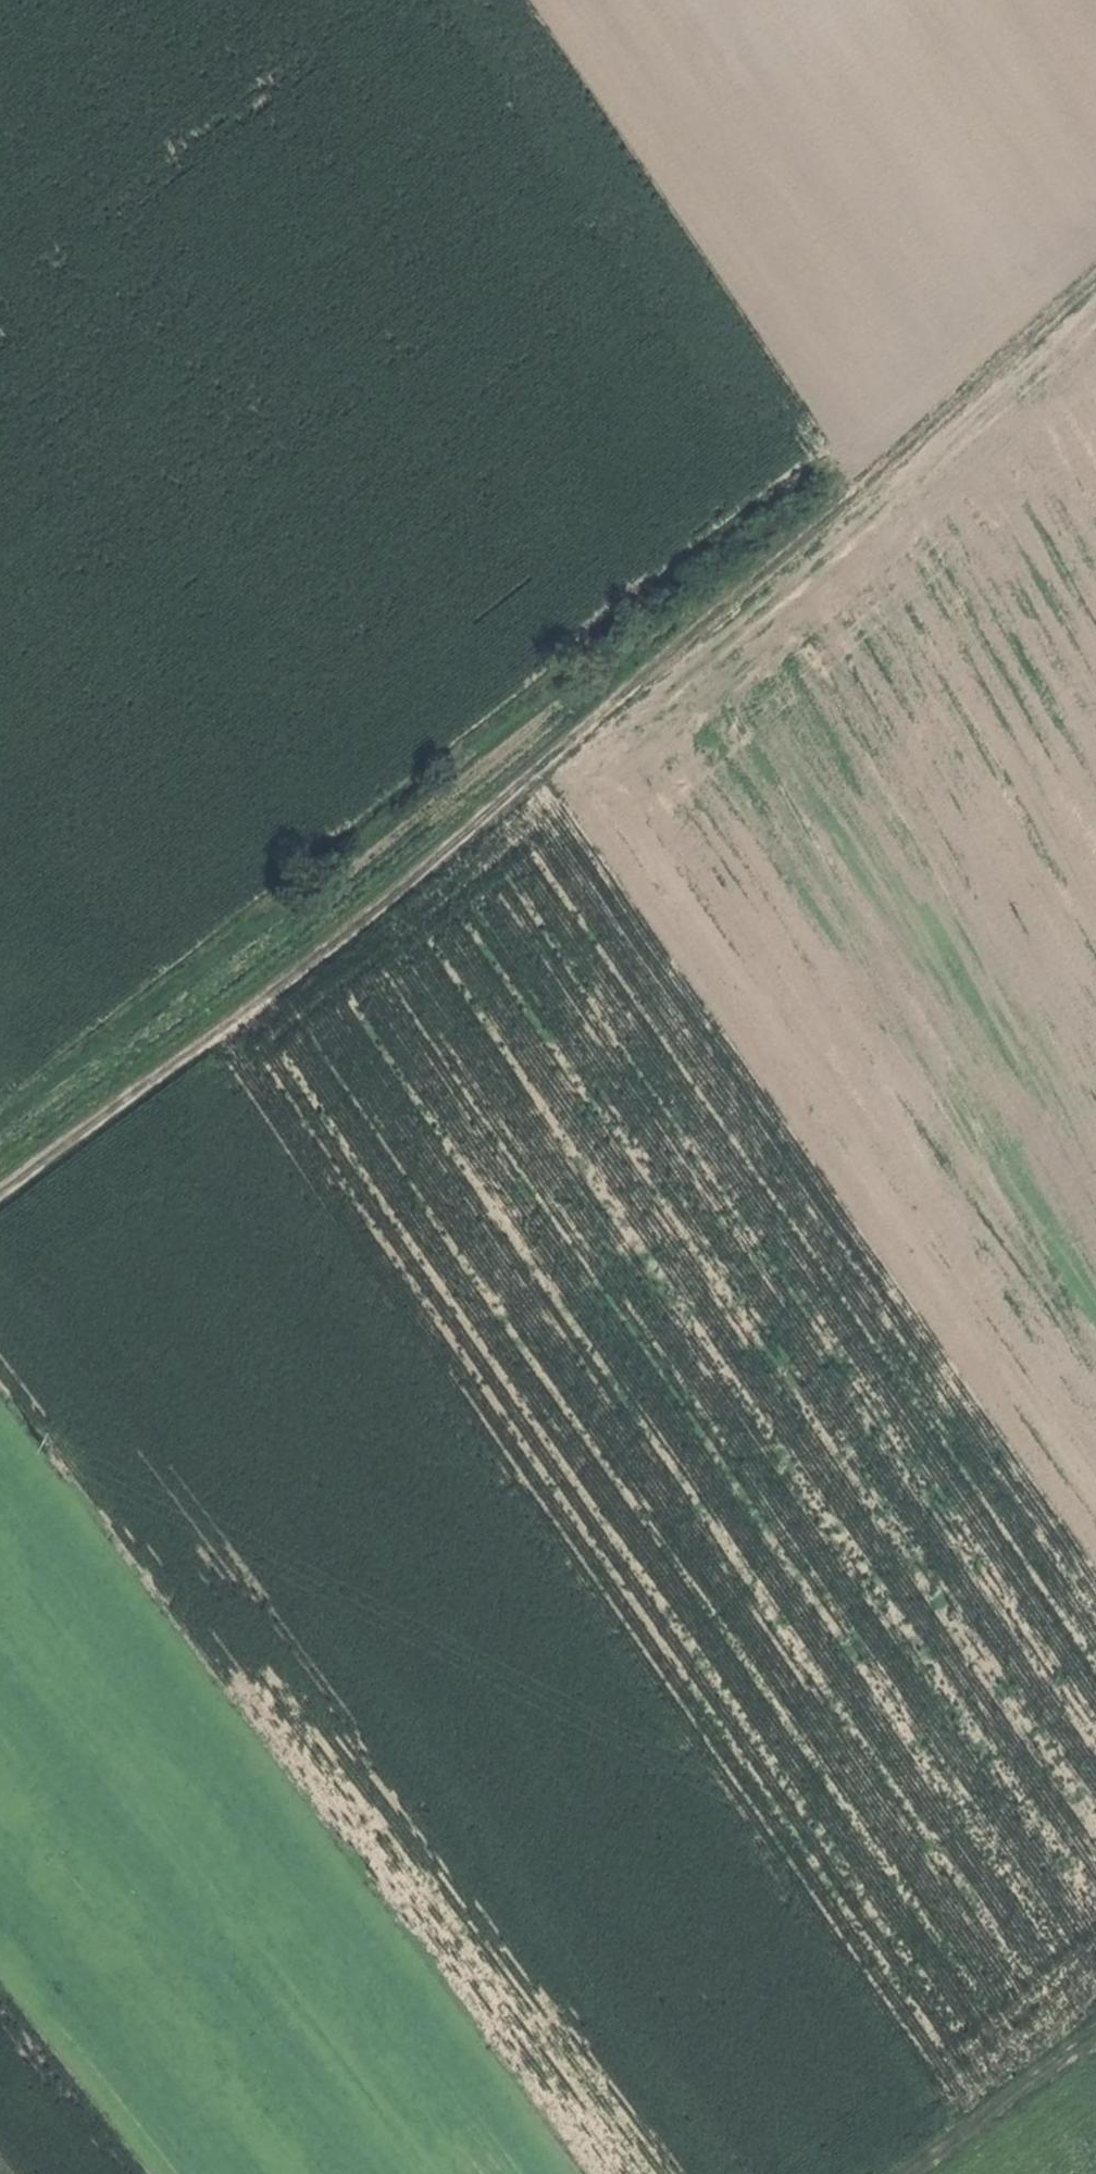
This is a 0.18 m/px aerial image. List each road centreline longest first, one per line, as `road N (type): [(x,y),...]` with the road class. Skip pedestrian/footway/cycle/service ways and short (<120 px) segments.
road 1 (track): [(1095,274),(777,571),(297,983),(0,1196)]
road 2 (track): [(897,2173),(1095,2027)]

